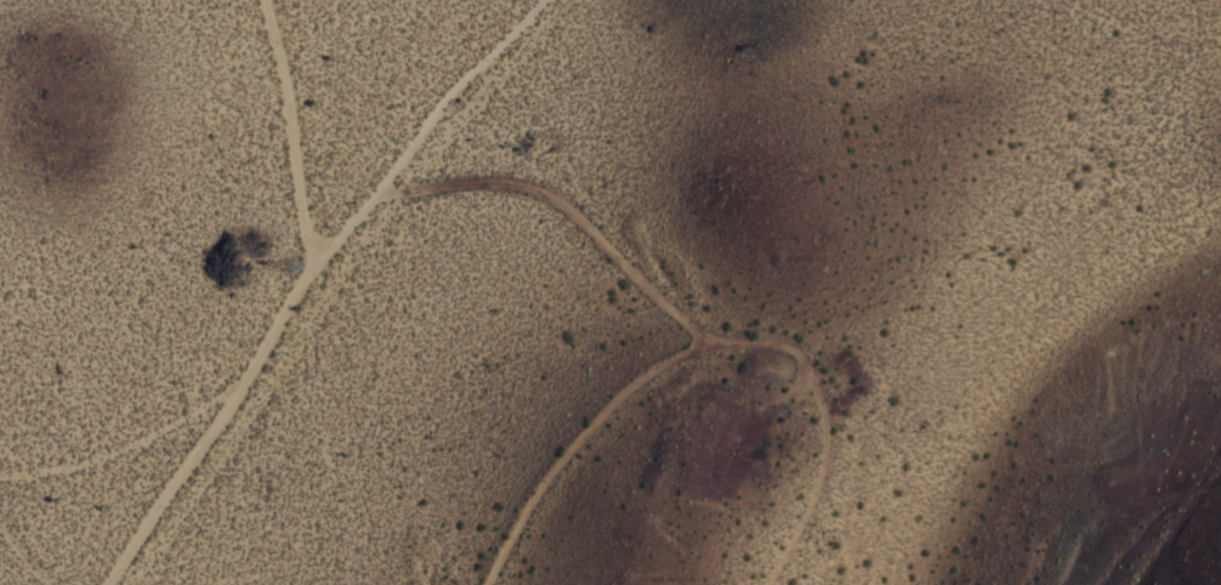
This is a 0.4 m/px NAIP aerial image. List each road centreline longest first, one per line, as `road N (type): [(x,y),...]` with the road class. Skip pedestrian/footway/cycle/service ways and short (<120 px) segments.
road 1 (track): [(103,584),(259,373),(295,299),(449,102),(549,0)]
road 2 (track): [(712,345),(564,203),(540,189),(462,180),(376,195)]
road 3 (track): [(712,345),(783,341),(806,348),(822,369),(834,418),(836,450),(772,584)]
road 4 (track): [(483,584),(533,492),(594,421),(649,370),(712,345)]
road 5 (track): [(316,272),(264,0)]

